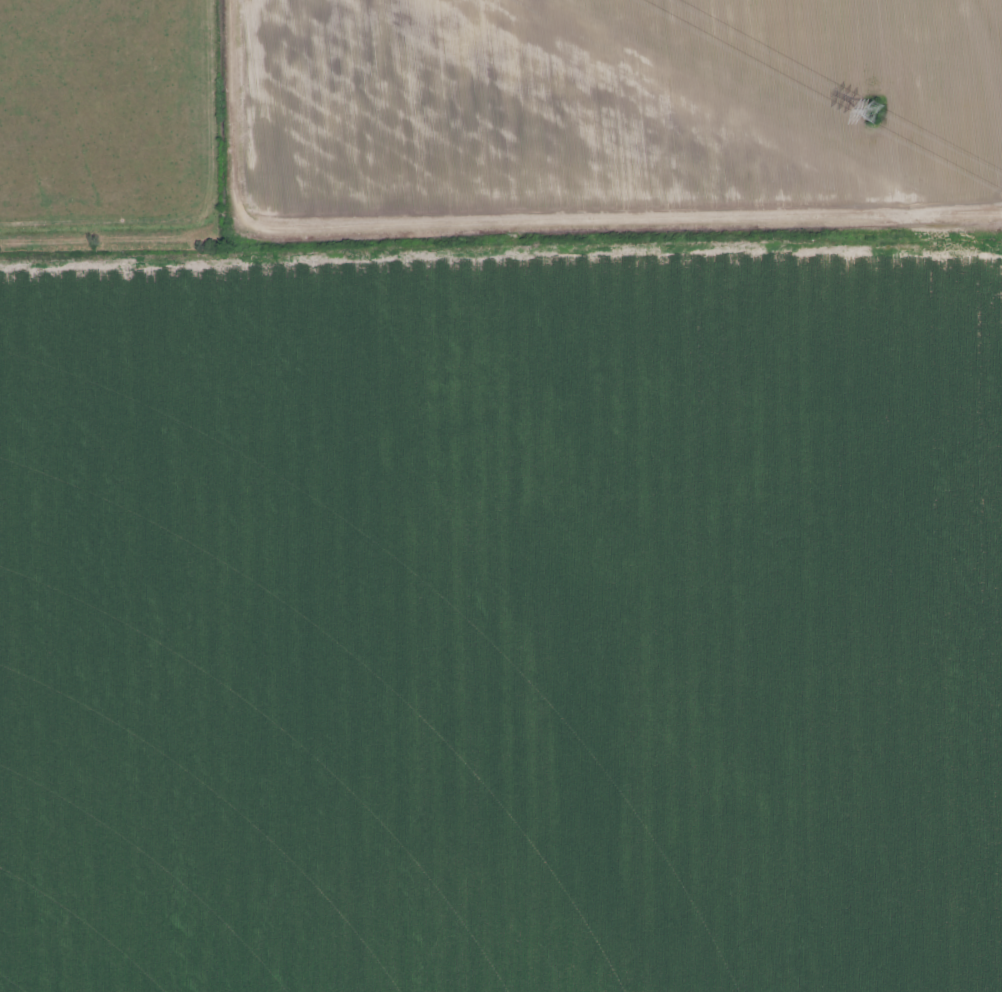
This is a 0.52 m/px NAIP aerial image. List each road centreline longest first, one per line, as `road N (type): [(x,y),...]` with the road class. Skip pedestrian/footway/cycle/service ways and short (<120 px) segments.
road 1 (residential): [(0,217),(1001,193)]

